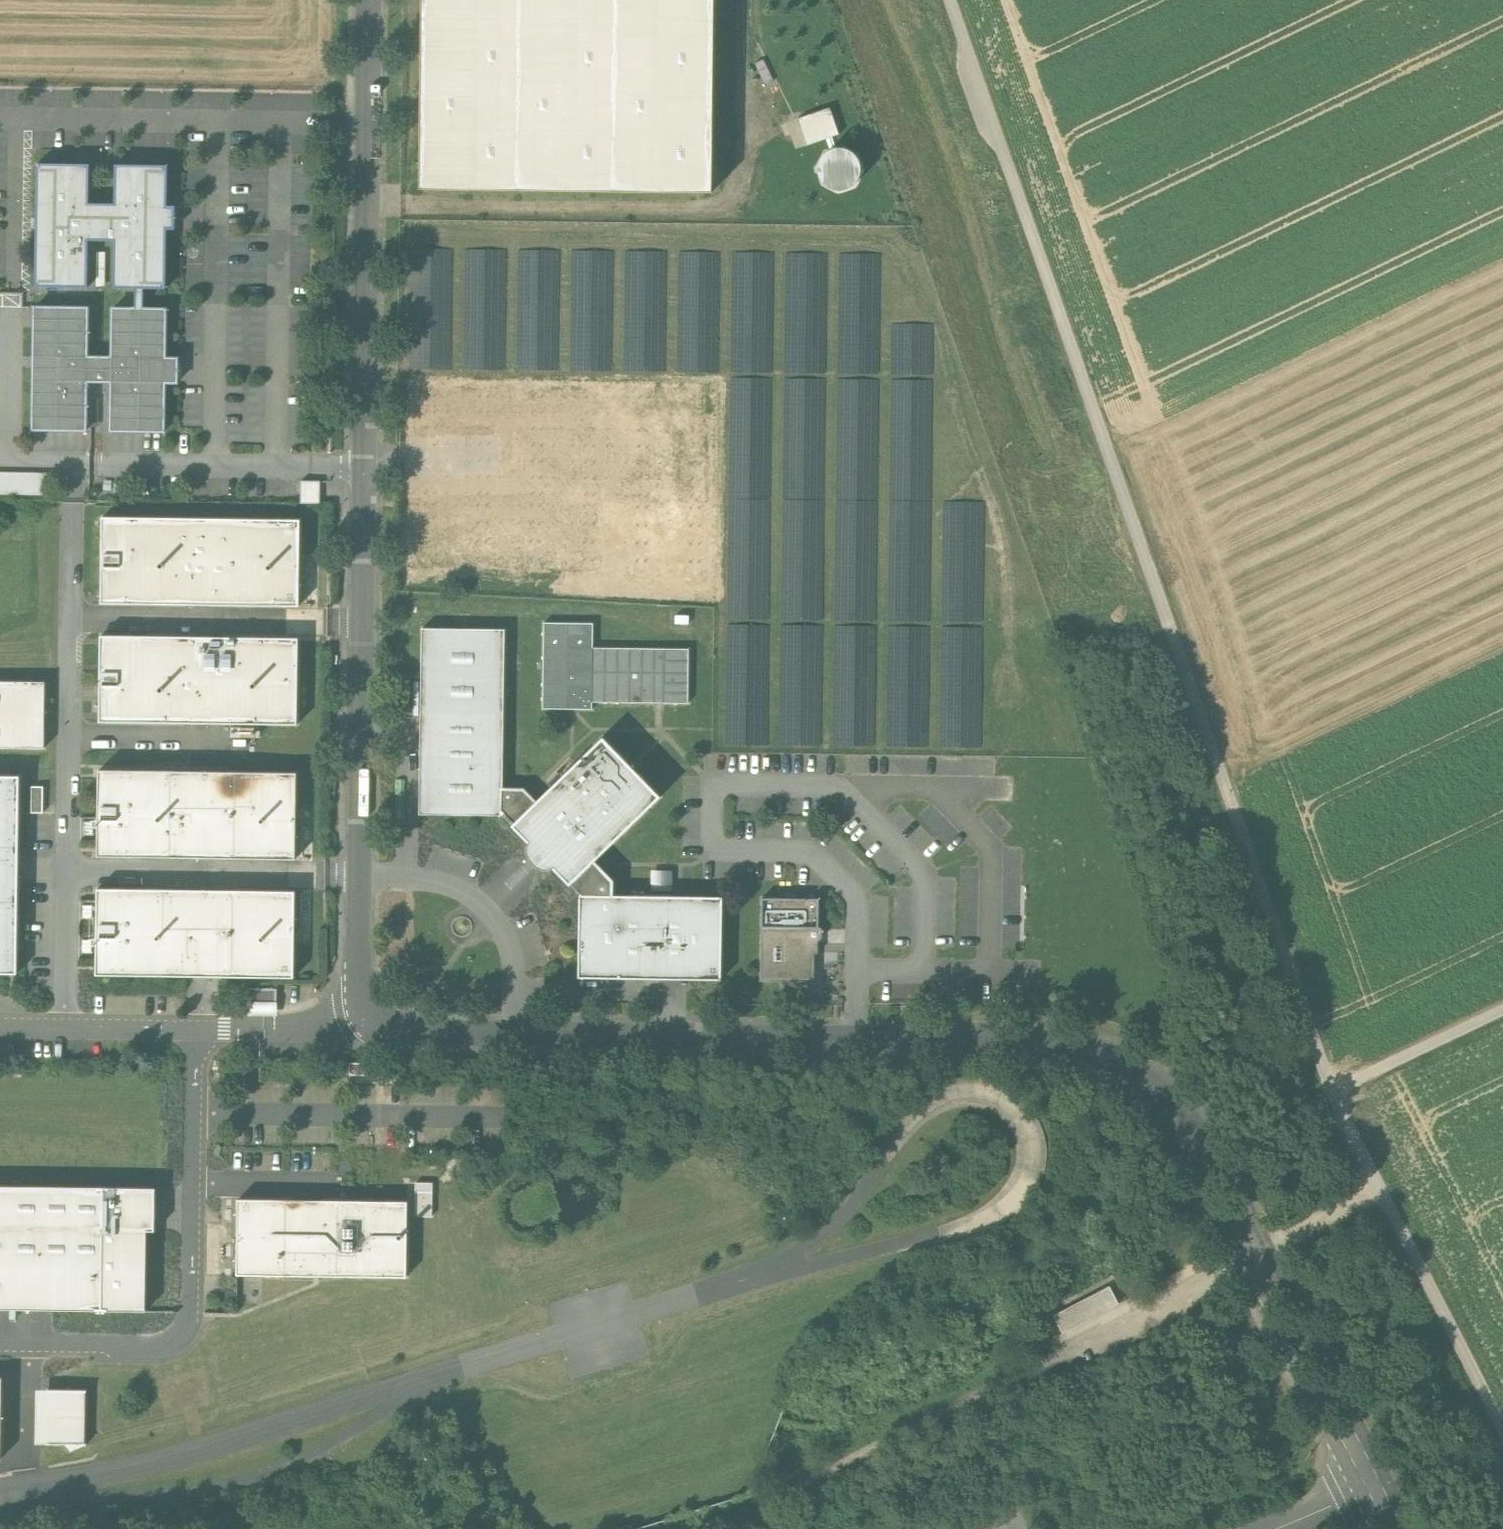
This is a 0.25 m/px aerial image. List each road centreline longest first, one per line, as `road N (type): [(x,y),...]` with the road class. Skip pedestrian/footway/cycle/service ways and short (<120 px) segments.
road 1 (unclassified): [(1039,1047),(400,1038),(374,1023),(362,997),(371,0)]
road 2 (track): [(1502,1436),(1332,1092),(948,0)]
road 3 (track): [(709,1528),(866,1459),(1379,1193)]
road 4 (unclassified): [(1407,1528),(1211,1143),(1173,1096),(1125,1061),(1084,1048),(1039,1047)]
road 5 (unclassified): [(1039,1047),(1139,1096),(1179,1145),(1380,1528)]
road 6 (track): [(1502,1011),(1332,1092)]

